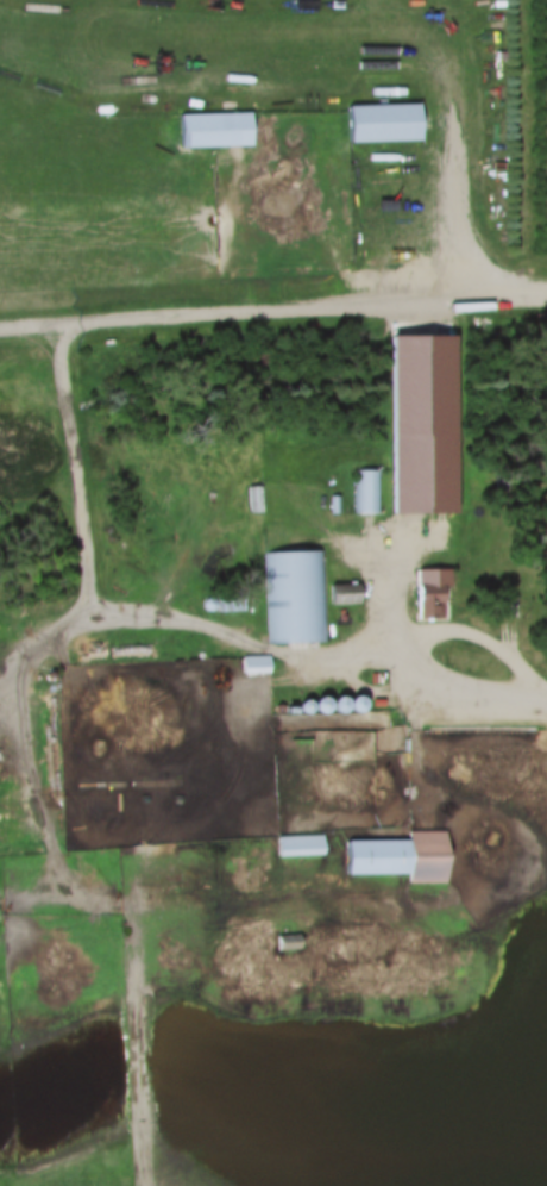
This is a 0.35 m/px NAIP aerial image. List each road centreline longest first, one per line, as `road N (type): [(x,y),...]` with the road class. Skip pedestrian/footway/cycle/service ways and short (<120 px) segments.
road 1 (track): [(546,304),(0,331)]
road 2 (track): [(71,325),(98,616)]

